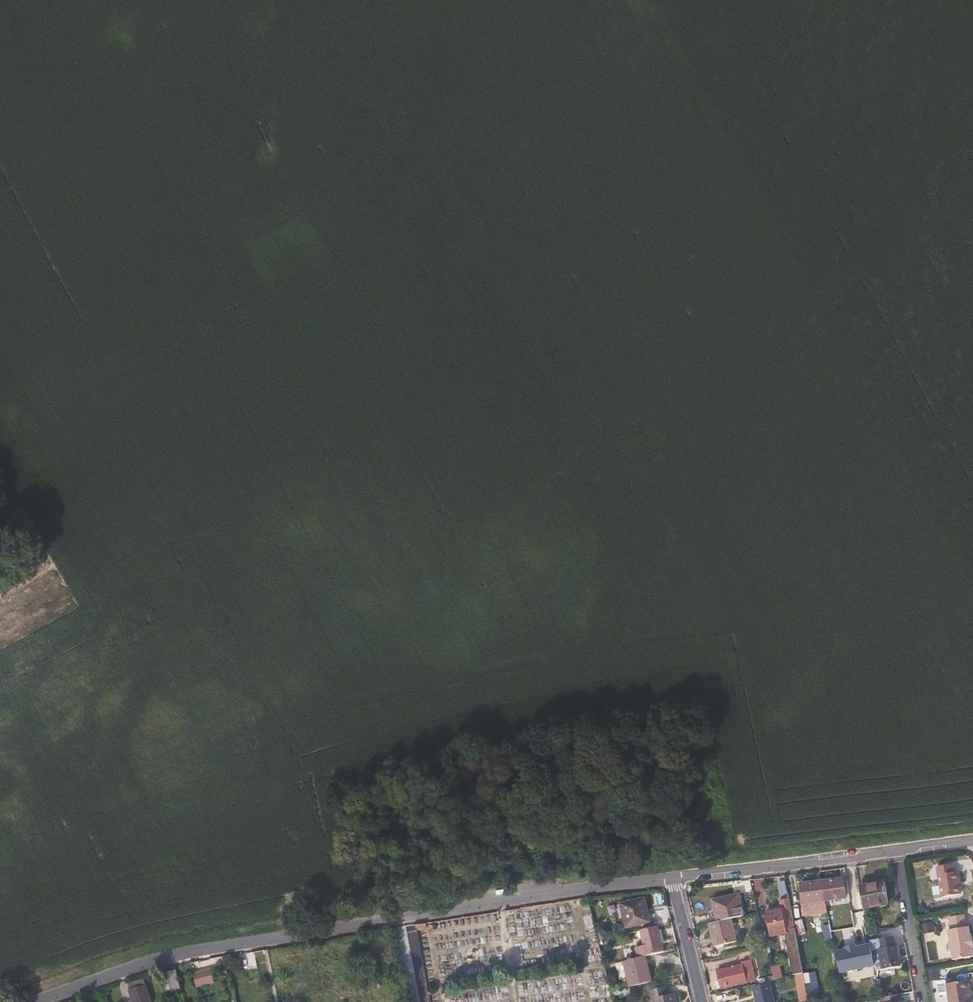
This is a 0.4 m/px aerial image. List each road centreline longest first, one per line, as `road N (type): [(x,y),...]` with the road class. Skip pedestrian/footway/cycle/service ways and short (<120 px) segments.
road 1 (unclassified): [(37,1001),(226,944),(672,881)]
road 2 (residential): [(672,881),(899,852)]
road 3 (residential): [(899,852),(924,1001)]
road 4 (residential): [(672,881),(702,1001)]

